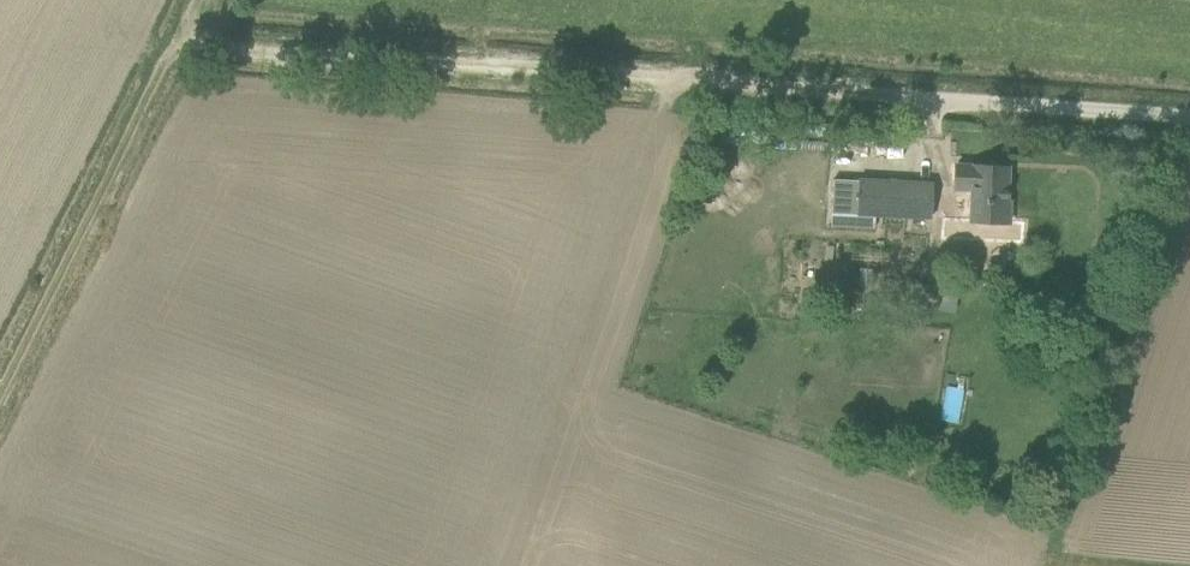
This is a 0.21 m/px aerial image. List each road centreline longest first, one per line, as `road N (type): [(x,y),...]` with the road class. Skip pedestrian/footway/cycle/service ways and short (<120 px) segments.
road 1 (track): [(913,96),(184,39)]
road 2 (track): [(184,39),(0,405)]
road 3 (unclassified): [(1189,117),(913,96)]

